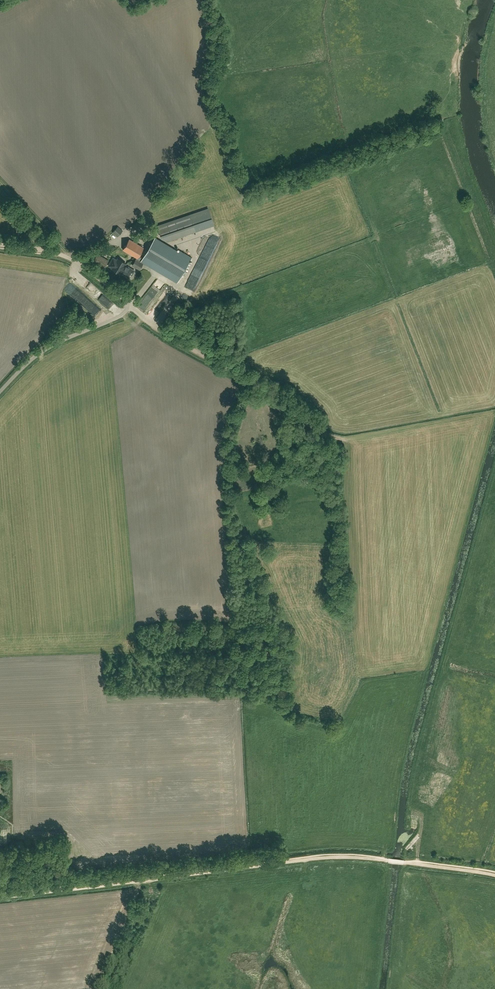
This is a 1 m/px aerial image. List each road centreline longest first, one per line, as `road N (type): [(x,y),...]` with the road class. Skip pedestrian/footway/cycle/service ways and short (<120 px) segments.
road 1 (track): [(0,896),(311,859),(388,860)]
road 2 (unclassified): [(0,389),(50,344),(134,304),(72,257)]

